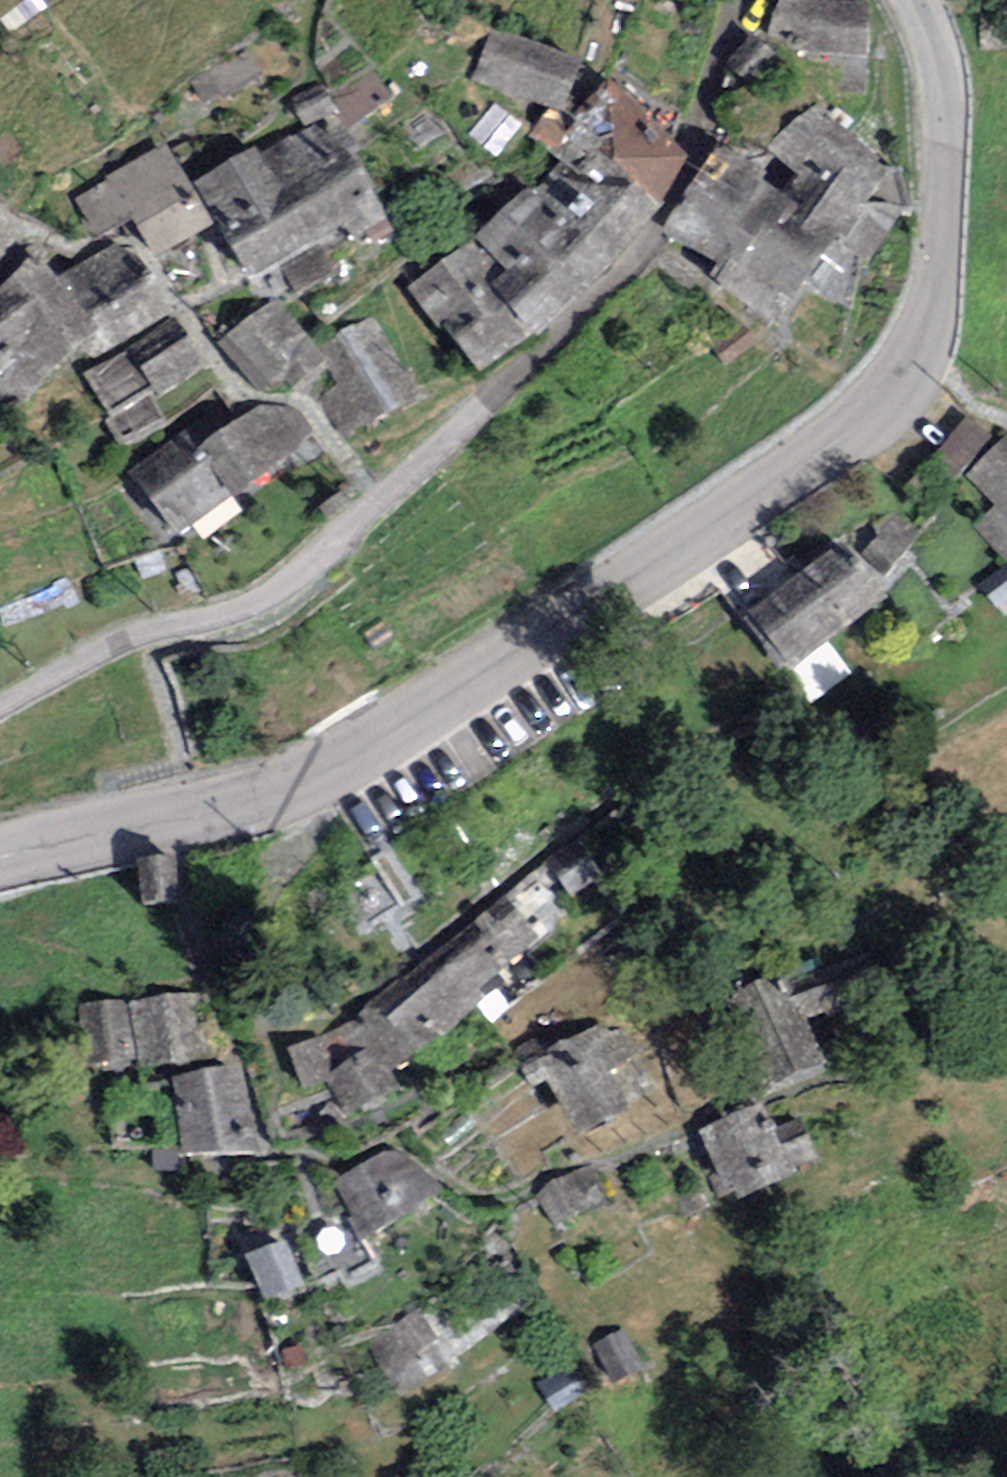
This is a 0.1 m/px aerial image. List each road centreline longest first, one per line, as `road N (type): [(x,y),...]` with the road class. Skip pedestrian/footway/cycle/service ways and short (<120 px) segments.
road 1 (tertiary): [(0,860),(254,804),(361,757),(866,419),(919,352),(943,256),(948,92),(920,0)]
road 2 (residential): [(727,0),(693,179),(654,240),(593,308),(292,581),(231,611),(120,640),(0,707)]

